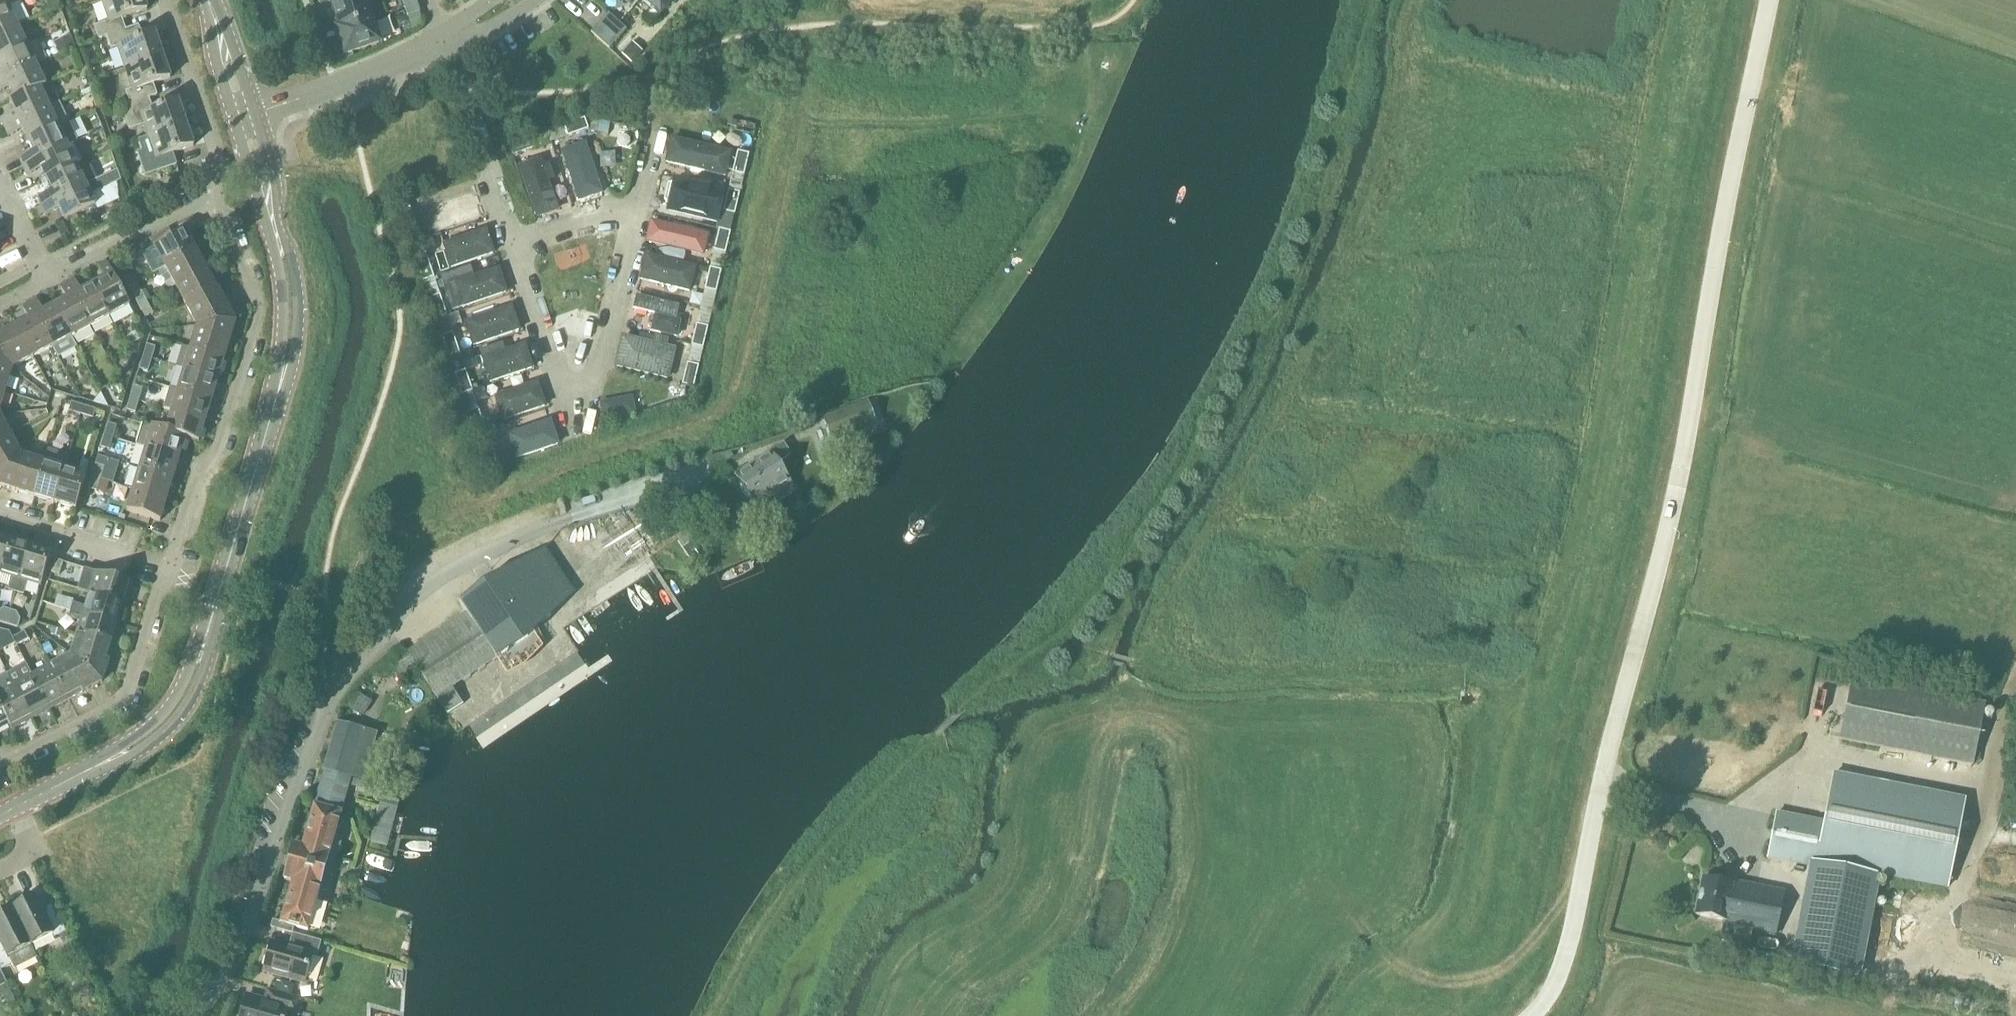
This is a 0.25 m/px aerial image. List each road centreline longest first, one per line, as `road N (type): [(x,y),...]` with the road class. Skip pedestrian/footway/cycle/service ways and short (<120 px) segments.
road 1 (unclassified): [(1530,1015),(1551,989),(1571,933),(1670,521),(1769,0)]
road 2 (tertiary): [(15,808),(126,754),(165,723),(189,688),(284,381),(291,313),(247,118)]
road 3 (residential): [(167,563),(194,456),(219,434),(258,314),(212,199)]
road 4 (residential): [(515,242),(570,398),(595,389),(637,206)]
road 5 (residential): [(196,1015),(258,905),(322,719)]
road 6 (residential): [(0,754),(24,751),(124,700),(167,563)]
road 7 (residential): [(247,118),(444,41)]
road 8 (residential): [(212,199),(219,161),(162,0)]
road 9 (residential): [(46,281),(212,199)]
road 10 (residential): [(0,512),(167,563)]
road 11 (residential): [(464,94),(515,242)]
road 12 (residential): [(515,242),(637,206)]
road 13 (tertiary): [(247,118),(206,0)]

